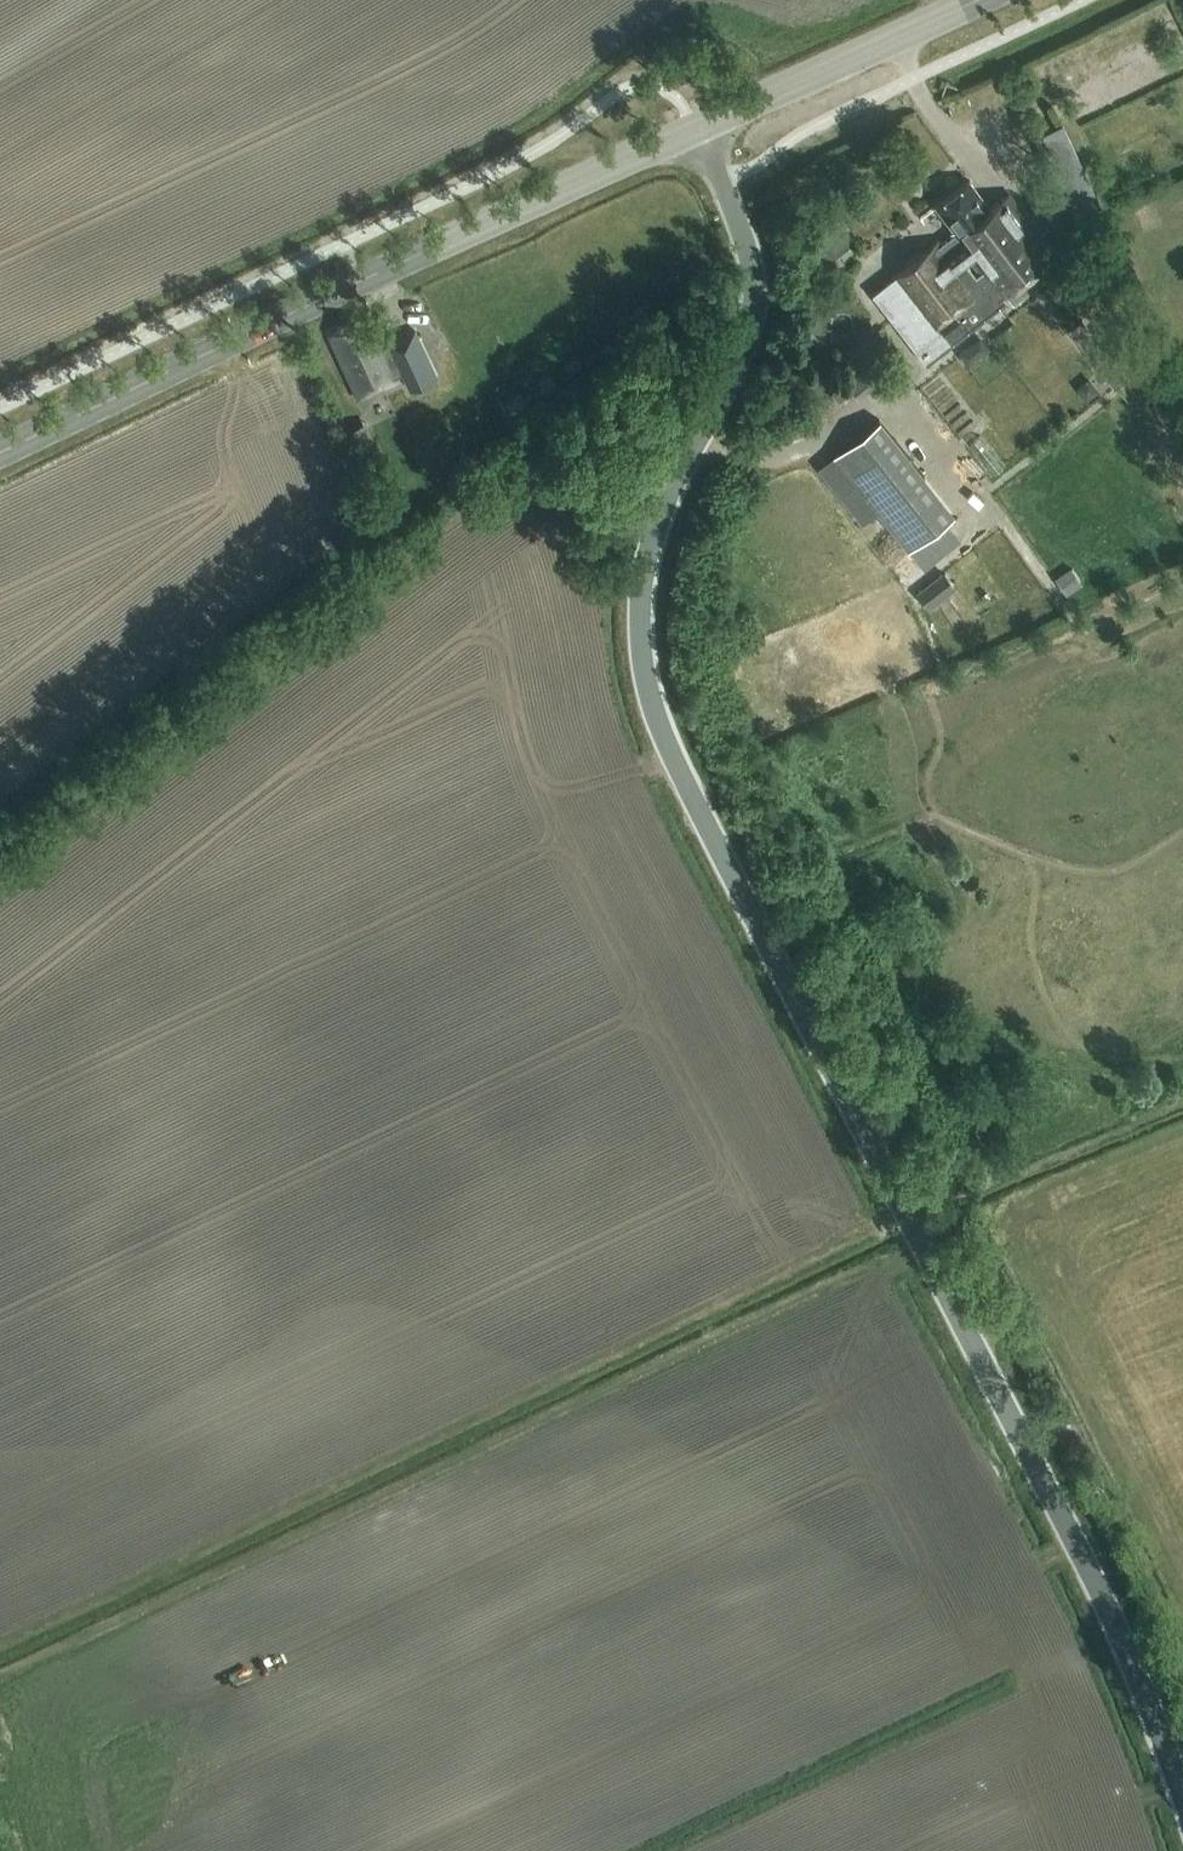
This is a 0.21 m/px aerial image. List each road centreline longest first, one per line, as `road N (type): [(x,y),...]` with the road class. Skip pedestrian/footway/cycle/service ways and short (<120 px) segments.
road 1 (unclassified): [(1182,1801),(1119,1630),(673,759),(646,675),(639,592),(655,523),(747,341),(755,288),(745,237),(696,128)]
road 2 (secondary): [(0,450),(696,128)]
road 3 (secondary): [(696,128),(976,0)]

